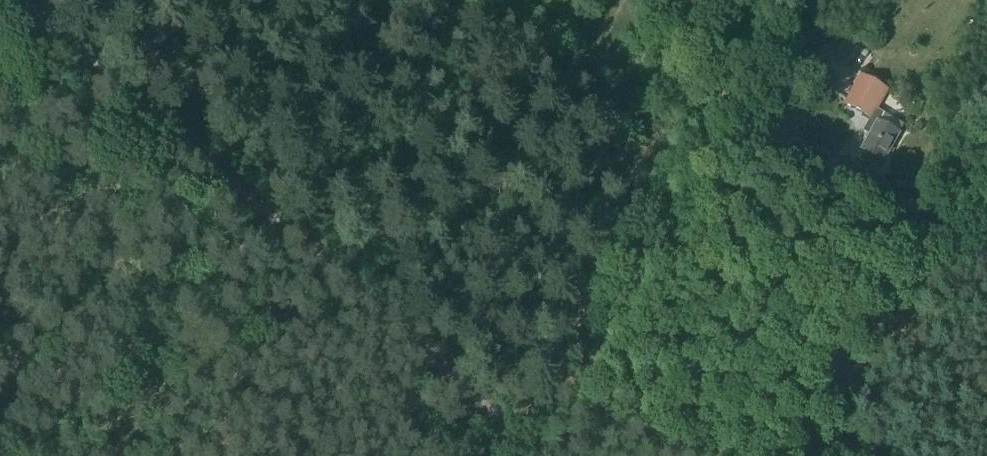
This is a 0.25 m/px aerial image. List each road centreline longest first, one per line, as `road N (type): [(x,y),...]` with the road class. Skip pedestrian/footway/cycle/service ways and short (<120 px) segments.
road 1 (track): [(580,455),(66,0)]
road 2 (track): [(863,184),(936,199),(986,182)]

